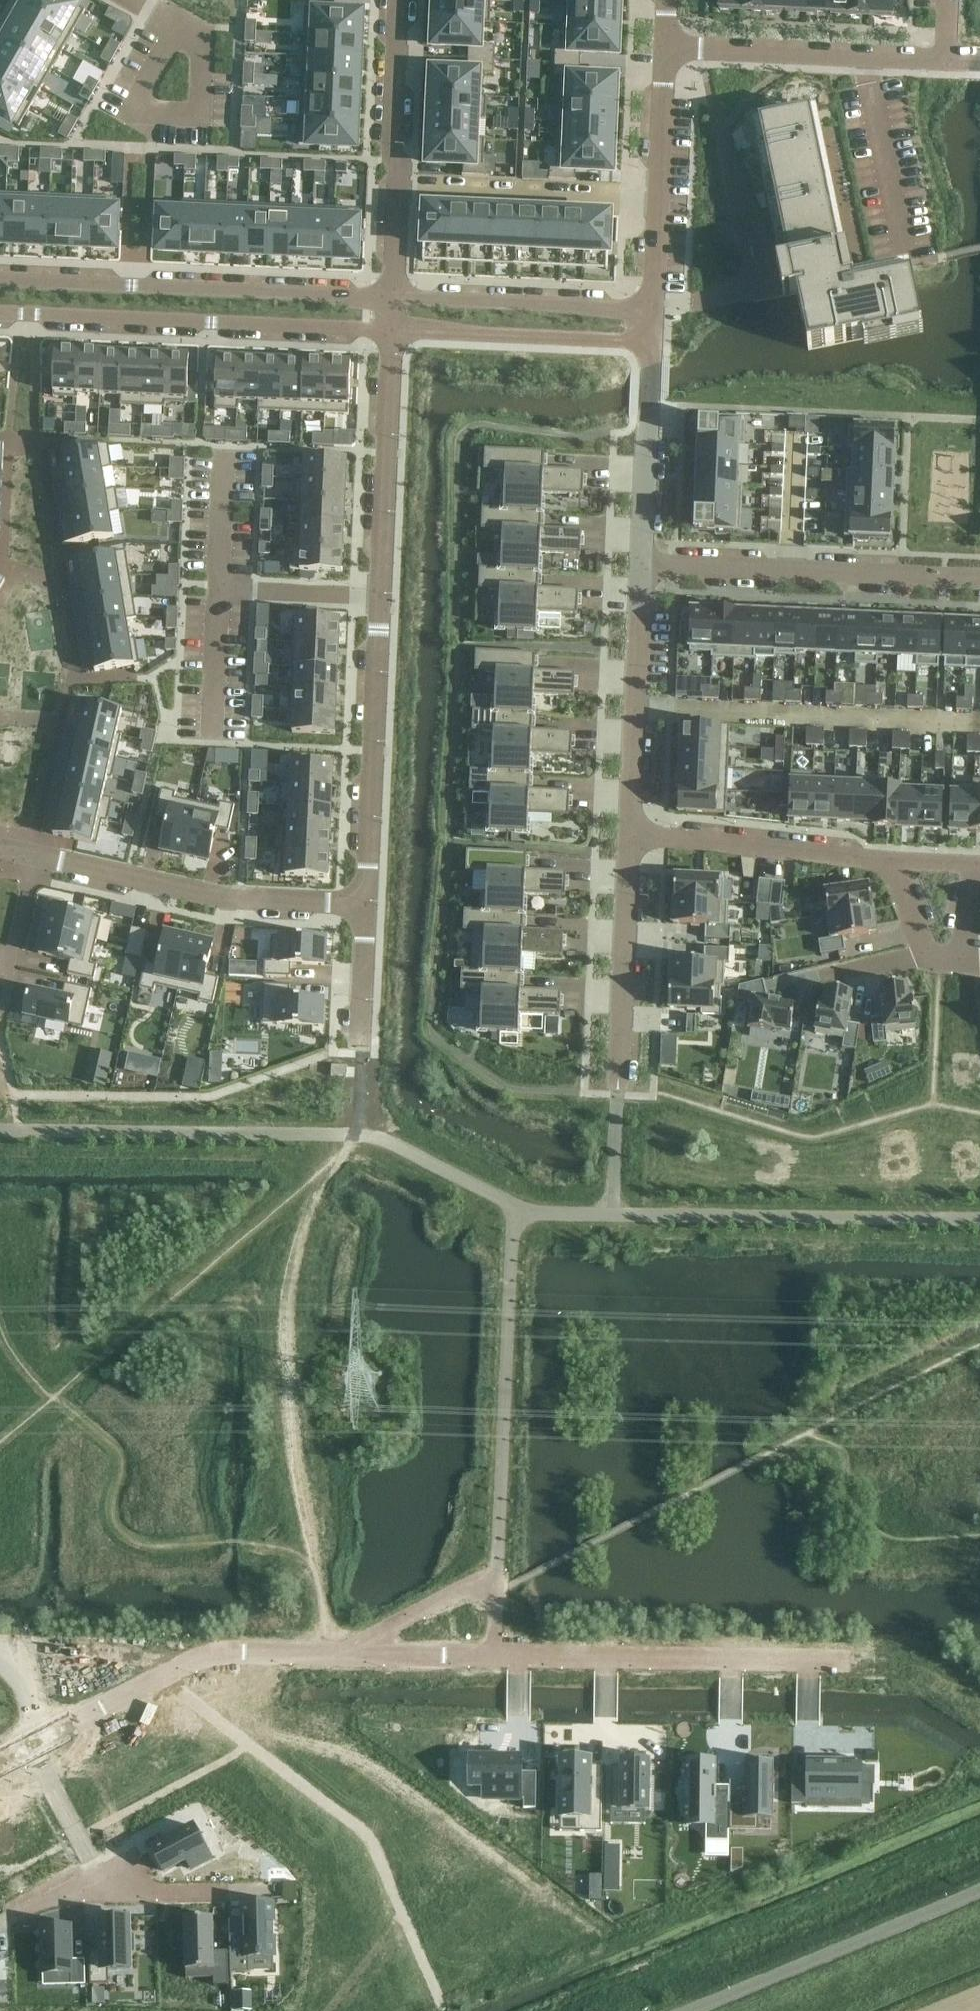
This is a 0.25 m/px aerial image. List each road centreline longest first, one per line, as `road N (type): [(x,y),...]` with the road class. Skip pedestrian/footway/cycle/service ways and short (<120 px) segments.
road 1 (residential): [(368,904),(391,331)]
road 2 (residential): [(391,301),(0,280)]
road 3 (residential): [(0,313),(391,331)]
road 4 (residential): [(850,1664),(495,1657)]
road 5 (residential): [(368,1656),(210,1656),(35,1746)]
road 6 (residential): [(33,853),(214,898),(368,904)]
road 7 (residential): [(642,565),(979,580)]
road 8 (unclassified): [(694,2010),(979,1893)]
road 9 (residential): [(396,0),(391,301)]
road 10 (residential): [(946,59),(666,48)]
road 11 (residential): [(642,565),(631,836)]
road 12 (residential): [(666,48),(655,313)]
road 13 (residential): [(655,313),(391,301)]
road 14 (residential): [(391,331),(653,343)]
road 15 (residential): [(888,863),(631,836)]
road 16 (residential): [(631,836),(617,1090)]
road 17 (residential): [(888,863),(928,962),(958,963),(979,865)]
road 18 (residential): [(653,343),(642,565)]
road 19 (residential): [(495,1657),(496,1590),(481,1590),(386,1629),(368,1656)]
road 20 (residential): [(361,1052),(368,904)]
road 21 (residential): [(101,1877),(35,1746)]
road 22 (residential): [(495,1657),(368,1656)]
road 23 (residential): [(101,1877),(158,1895),(225,1893)]

